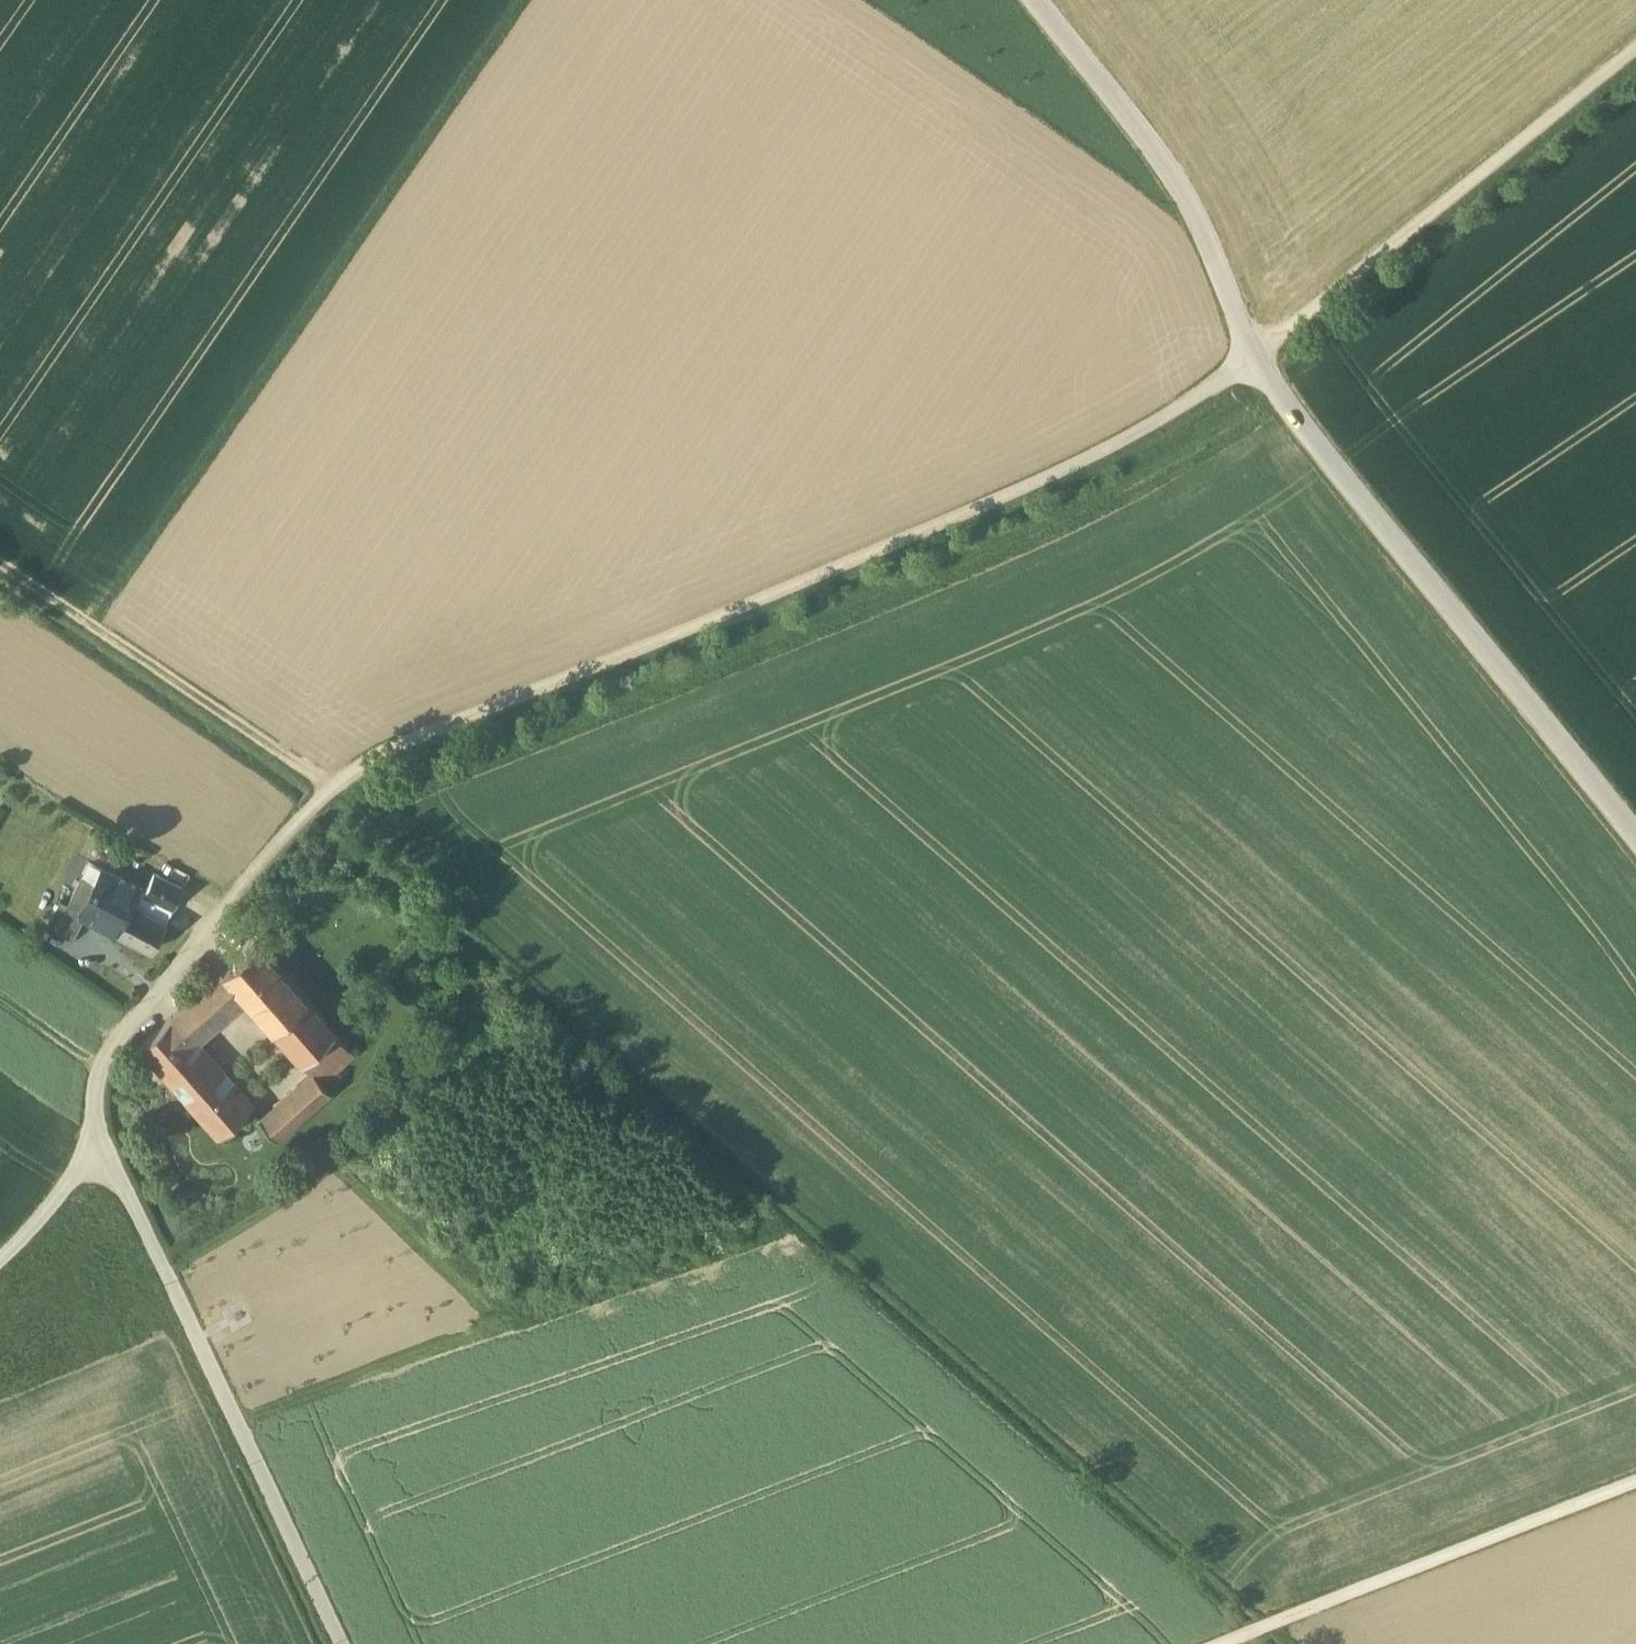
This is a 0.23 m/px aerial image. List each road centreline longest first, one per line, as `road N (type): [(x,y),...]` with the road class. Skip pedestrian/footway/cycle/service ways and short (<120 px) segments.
road 1 (unclassified): [(1040,0),(1139,125),(1202,222),(1255,359),(1635,846)]
road 2 (track): [(533,0),(94,630)]
road 3 (track): [(1255,359),(1635,55)]
road 4 (track): [(1236,1643),(1635,1488)]
road 5 (track): [(0,566),(336,792)]
road 6 (track): [(0,1264),(110,1153)]

